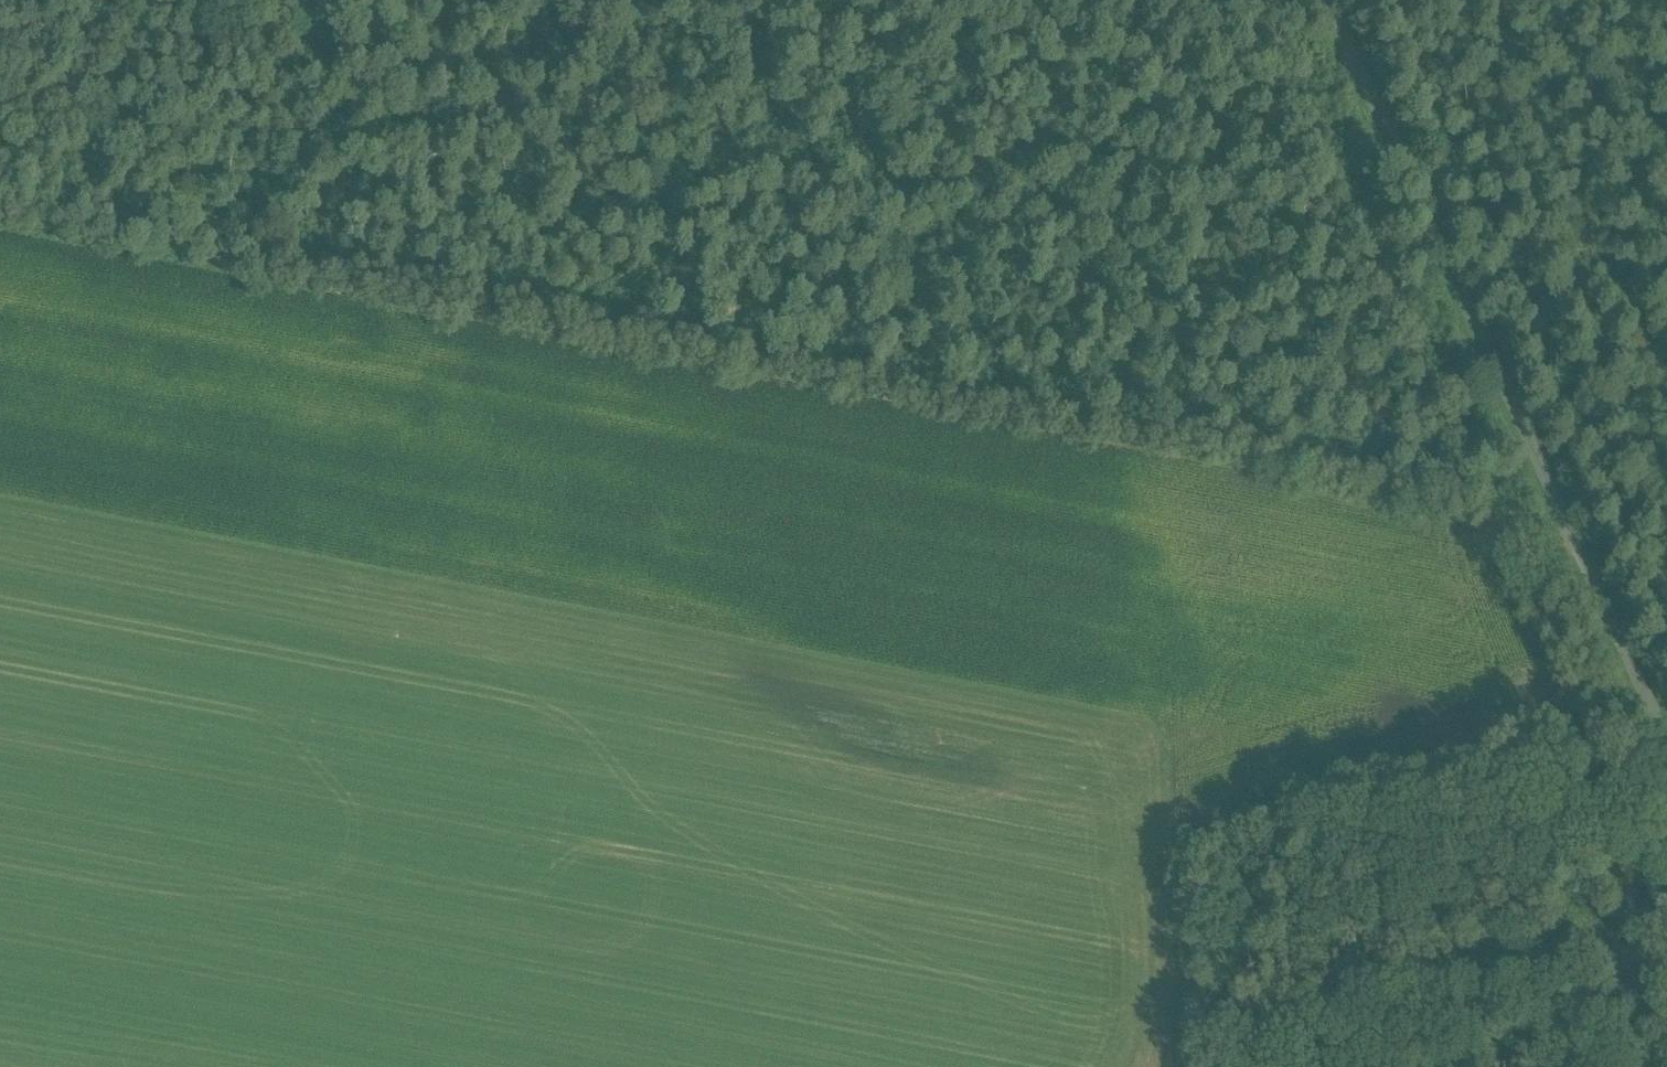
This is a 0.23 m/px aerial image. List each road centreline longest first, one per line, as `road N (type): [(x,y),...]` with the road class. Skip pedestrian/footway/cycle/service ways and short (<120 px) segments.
road 1 (unclassified): [(1323,0),(1666,747)]
road 2 (track): [(1666,987),(1601,1012),(1505,1066)]

